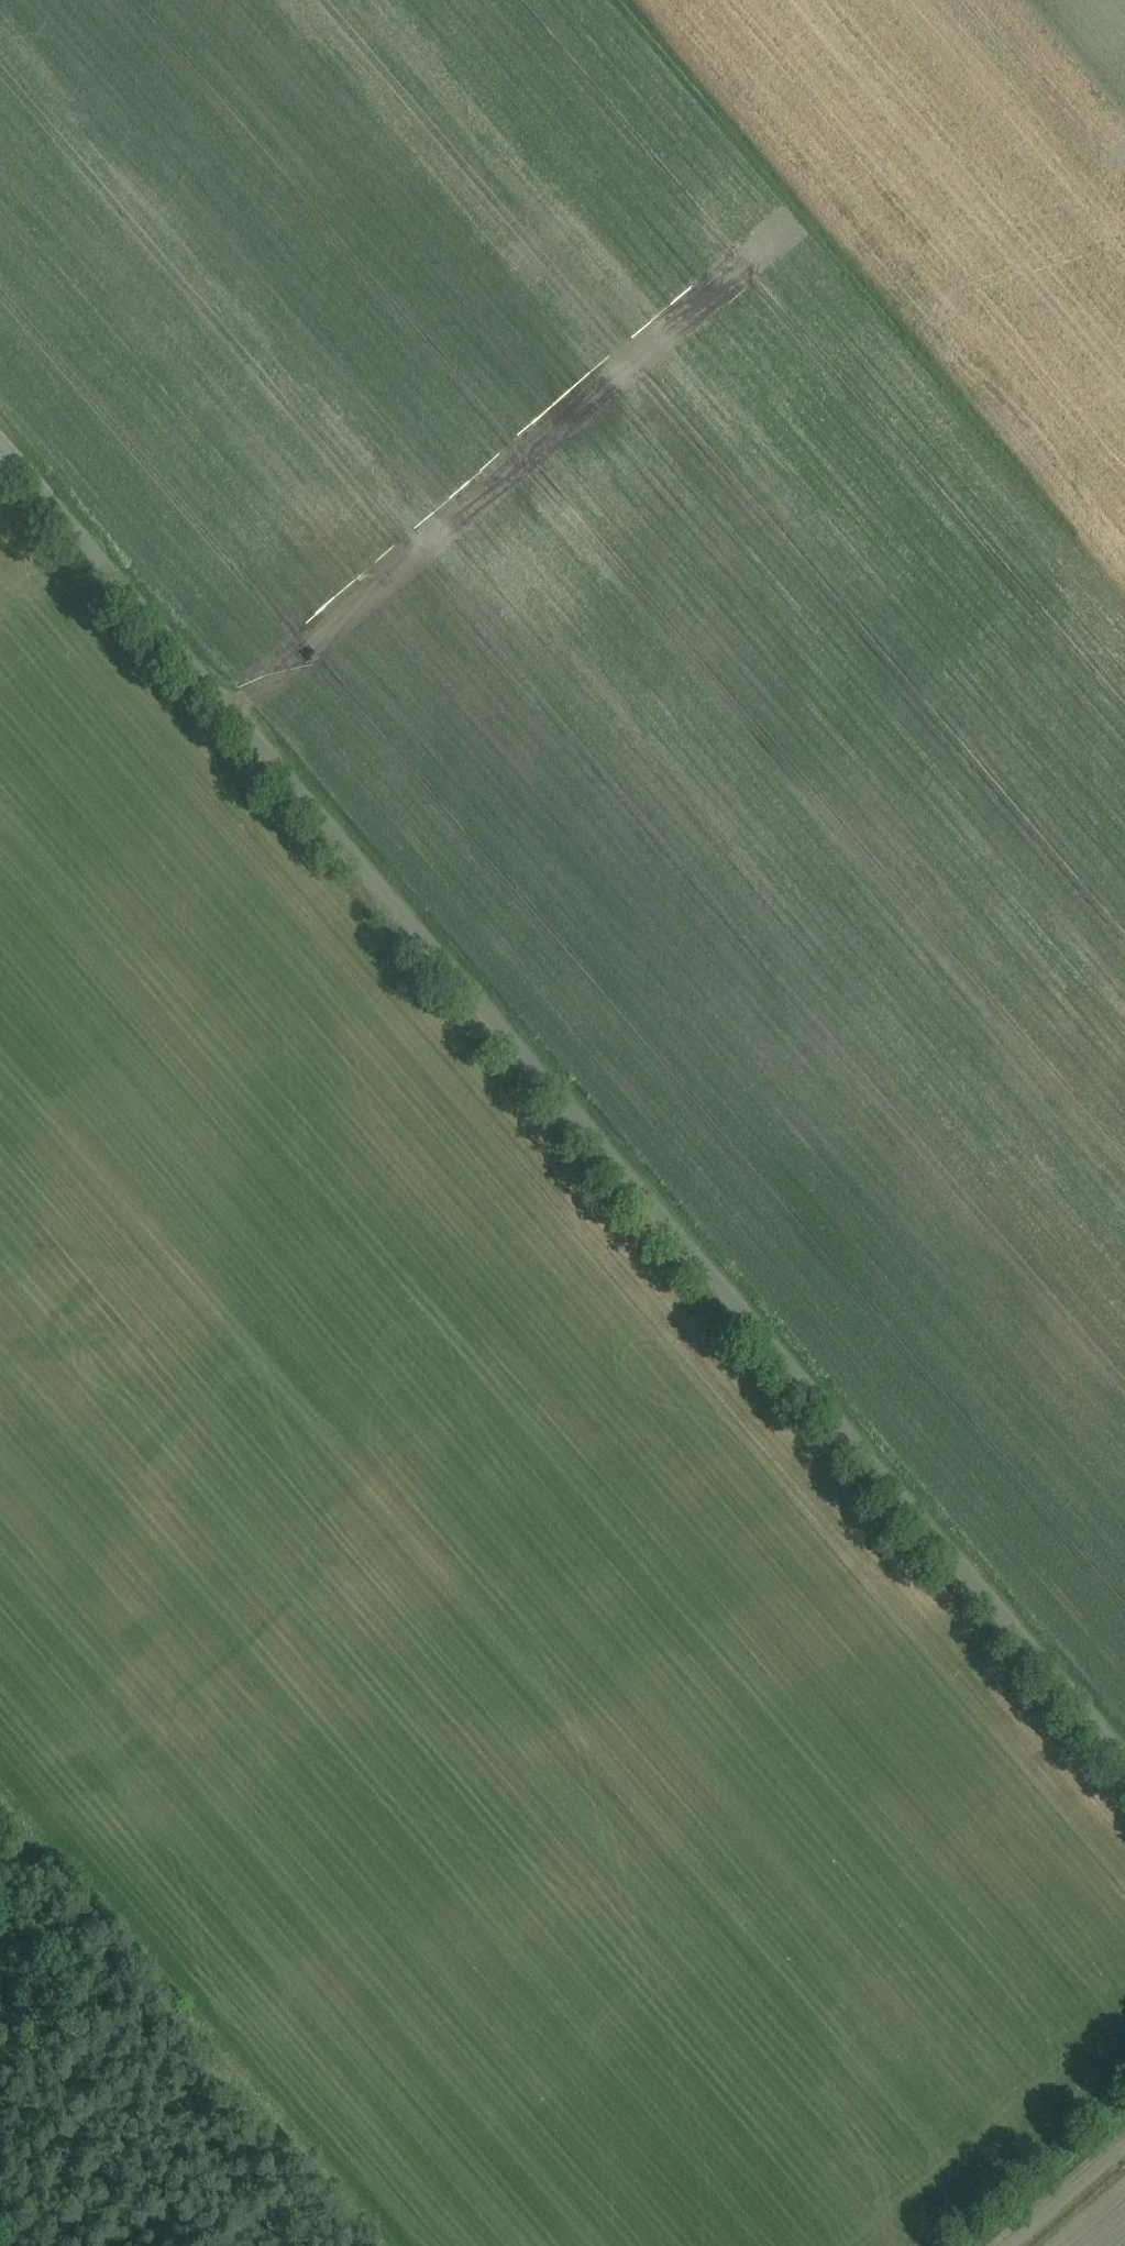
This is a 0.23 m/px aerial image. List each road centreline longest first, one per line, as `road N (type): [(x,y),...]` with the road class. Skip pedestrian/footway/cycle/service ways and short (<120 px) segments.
road 1 (unclassified): [(1124,1761),(0,441)]
road 2 (unclassified): [(1016,2245),(1124,2151)]

